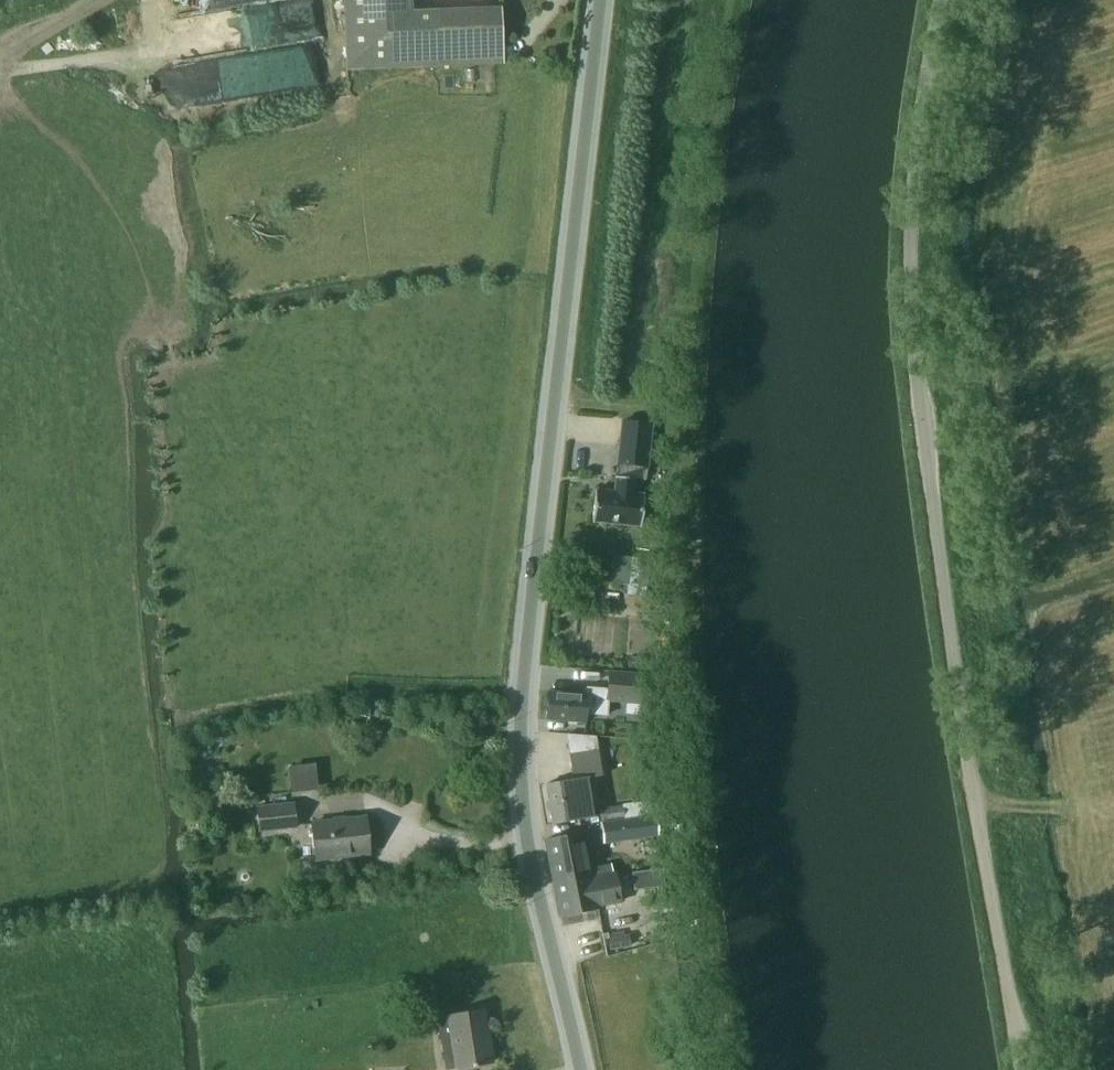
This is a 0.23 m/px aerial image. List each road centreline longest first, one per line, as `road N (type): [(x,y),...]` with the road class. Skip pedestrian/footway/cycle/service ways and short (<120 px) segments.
road 1 (secondary): [(579,1069),(524,828),(522,733),(601,0)]
road 2 (unclassified): [(1018,1069),(912,348),(916,141),(942,0)]
road 3 (track): [(0,71),(134,54)]

